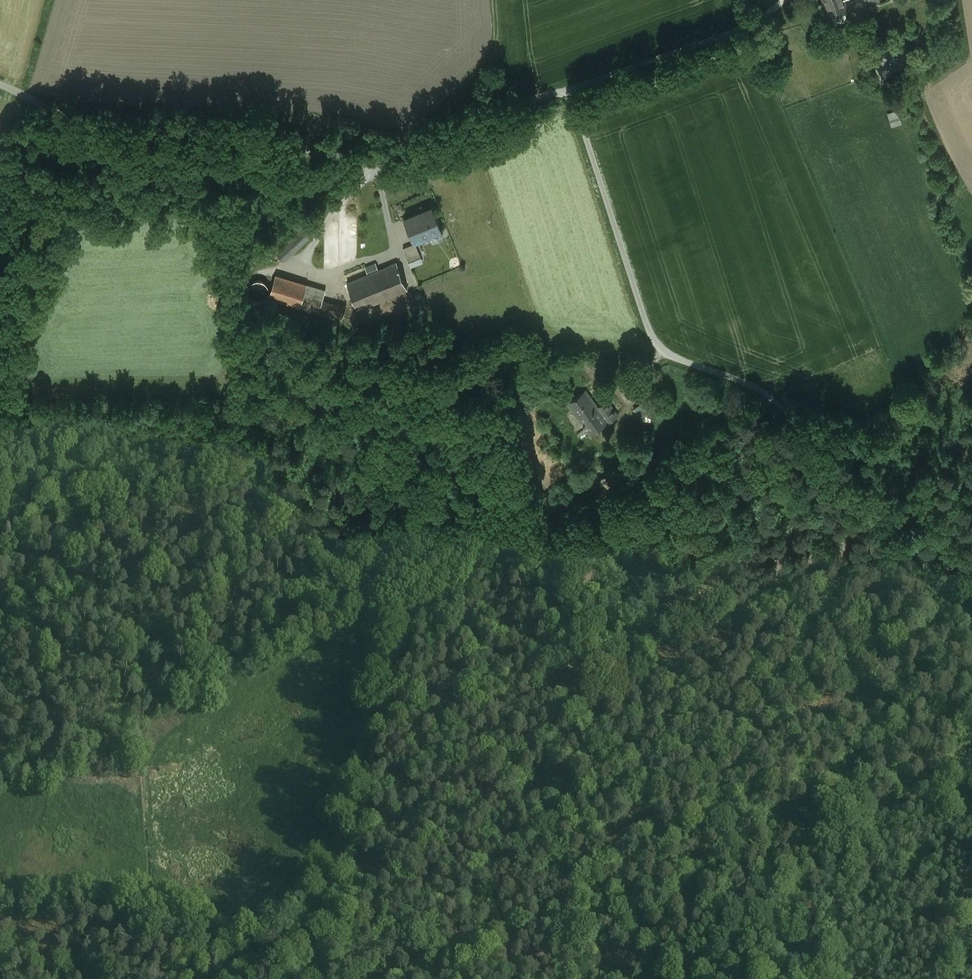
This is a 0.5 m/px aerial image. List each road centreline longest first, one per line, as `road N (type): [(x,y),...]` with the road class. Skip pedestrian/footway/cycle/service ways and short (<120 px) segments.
road 1 (unclassified): [(0,85),(66,116),(352,158),(388,155),(572,90),(661,350),(754,384),(971,616)]
road 2 (track): [(0,626),(45,619),(63,734),(59,787)]

